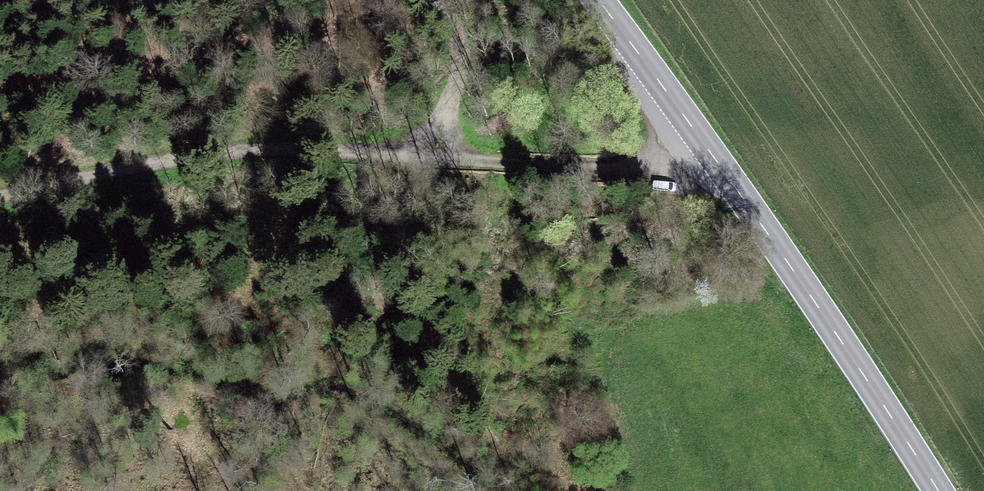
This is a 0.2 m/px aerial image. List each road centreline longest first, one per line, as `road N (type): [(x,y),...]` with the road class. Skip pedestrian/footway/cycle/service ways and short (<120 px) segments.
road 1 (track): [(727,175),(245,155),(0,198)]
road 2 (secondary): [(939,490),(777,246),(599,0)]

